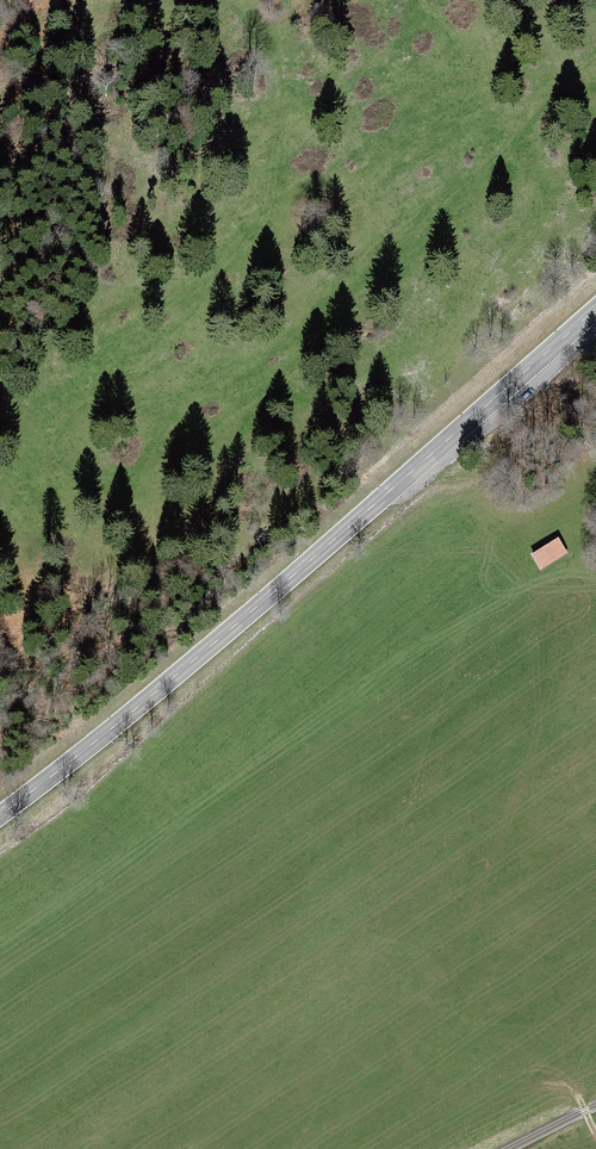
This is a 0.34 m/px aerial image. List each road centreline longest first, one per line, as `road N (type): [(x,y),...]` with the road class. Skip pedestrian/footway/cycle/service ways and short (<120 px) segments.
road 1 (primary): [(595,309),(247,615),(0,815)]
road 2 (track): [(451,436),(530,635),(516,739),(460,976),(466,1014),(481,1037),(566,1083),(595,1130)]

